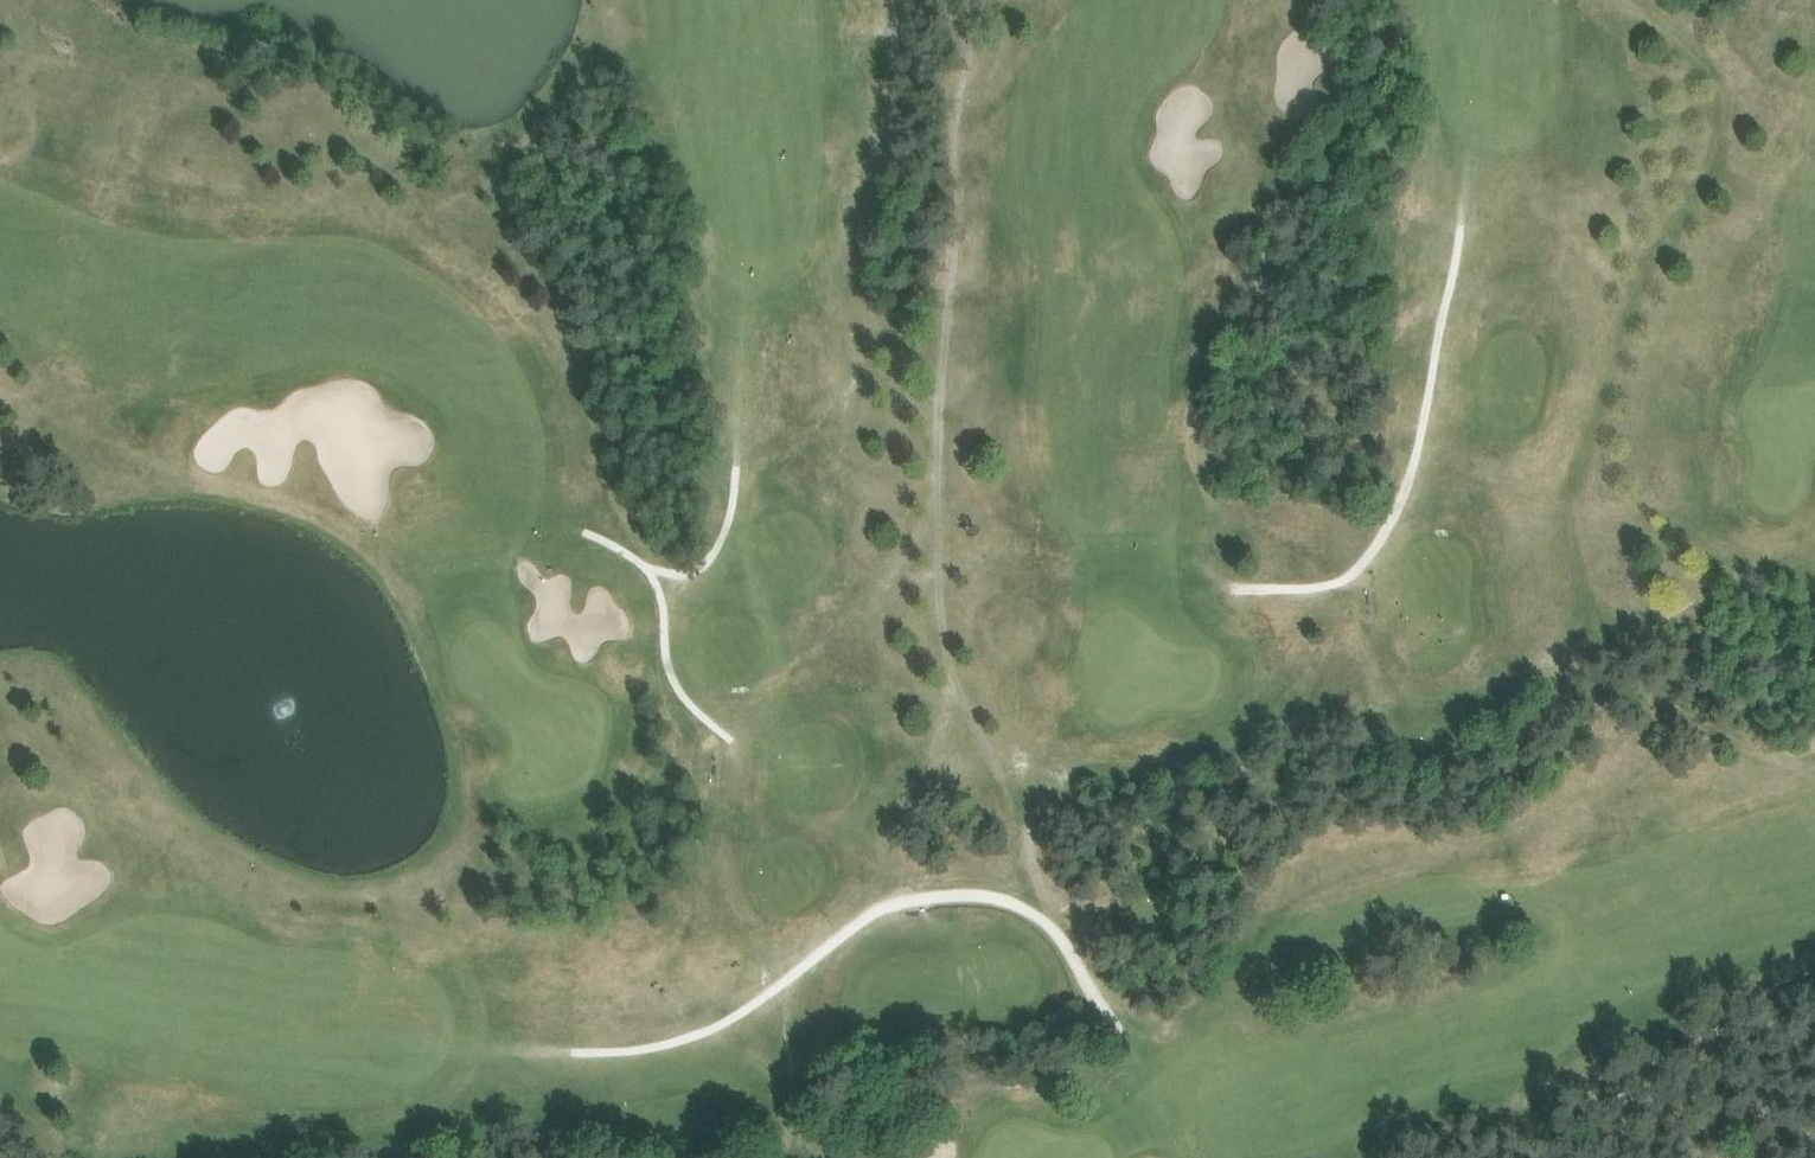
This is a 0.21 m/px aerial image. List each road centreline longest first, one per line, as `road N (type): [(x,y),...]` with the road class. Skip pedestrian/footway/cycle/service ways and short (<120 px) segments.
road 1 (track): [(979,0),(954,141),(938,576),(947,658),(1008,799),(1010,828),(992,854),(920,881),(878,909)]
road 2 (track): [(1008,799),(1065,944)]

